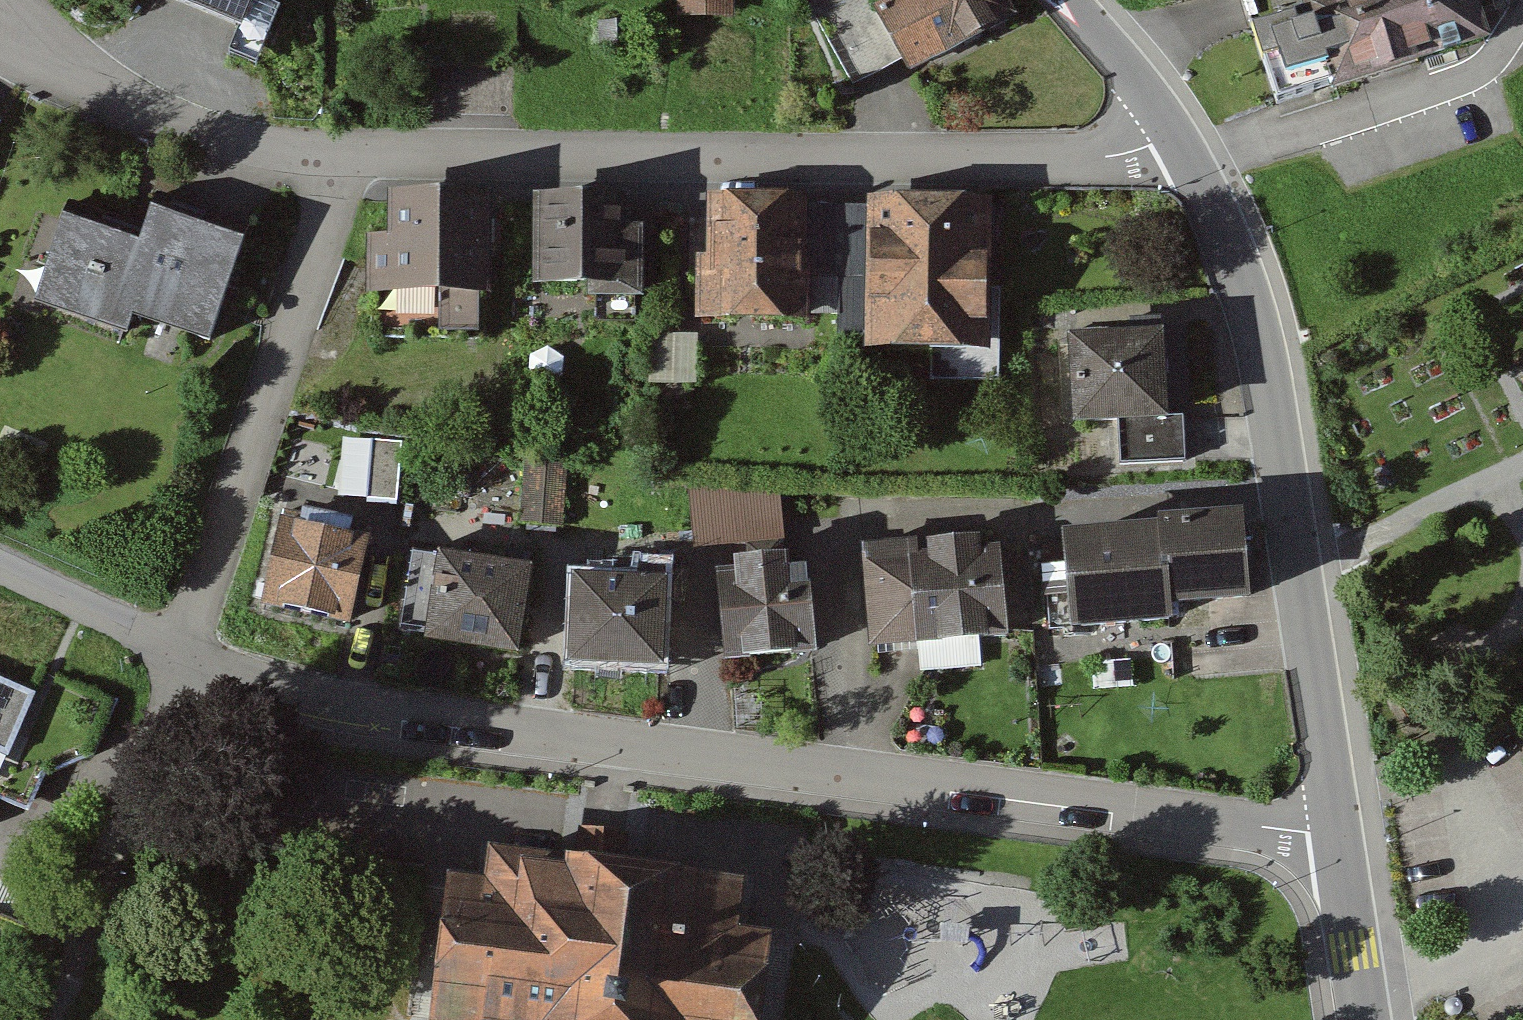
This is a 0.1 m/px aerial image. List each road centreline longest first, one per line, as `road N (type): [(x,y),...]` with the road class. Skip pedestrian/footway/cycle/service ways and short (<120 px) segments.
road 1 (residential): [(184,654),(342,703),(848,774),(1309,832),(1335,828)]
road 2 (residential): [(1189,150),(1151,146),(1106,158),(343,153)]
road 3 (residential): [(1189,150),(1248,278),(1335,828)]
road 4 (residential): [(184,654),(343,153)]
road 5 (residential): [(1189,150),(1234,150),(1470,76),(1489,64),(1522,15)]
road 6 (residential): [(343,153),(207,133),(141,102),(77,56),(27,0)]
road 7 (residential): [(0,568),(184,654)]
road 8 (residential): [(1335,828),(1366,1019)]
road 9 (residential): [(1067,0),(1189,150)]

